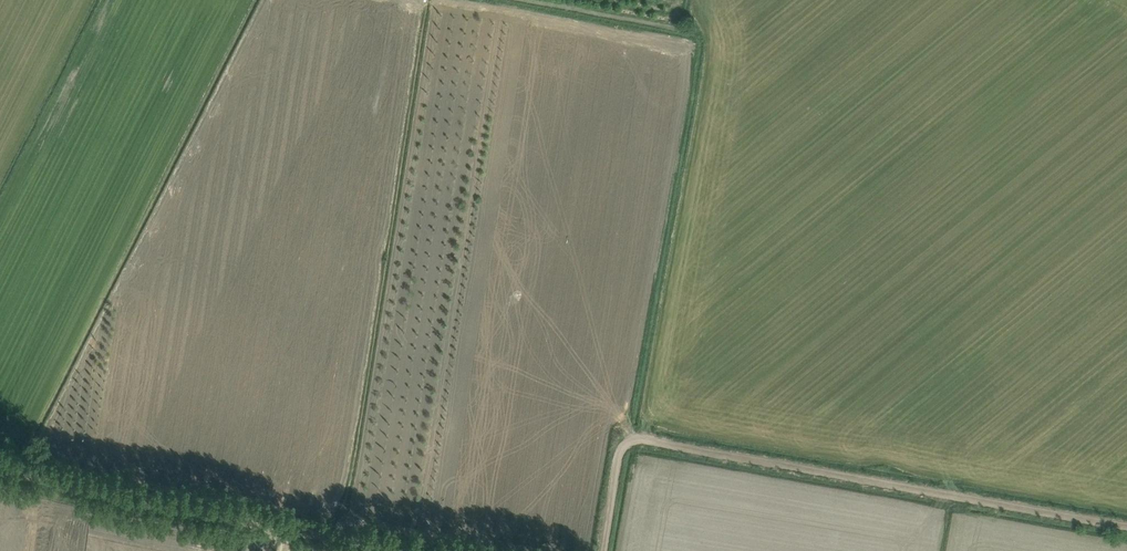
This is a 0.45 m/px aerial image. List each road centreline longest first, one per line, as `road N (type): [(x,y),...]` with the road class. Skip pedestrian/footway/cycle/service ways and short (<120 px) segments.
road 1 (track): [(1126,524),(641,438),(619,454),(602,550)]
road 2 (track): [(274,526),(0,466)]
road 3 (track): [(400,550),(274,526)]

